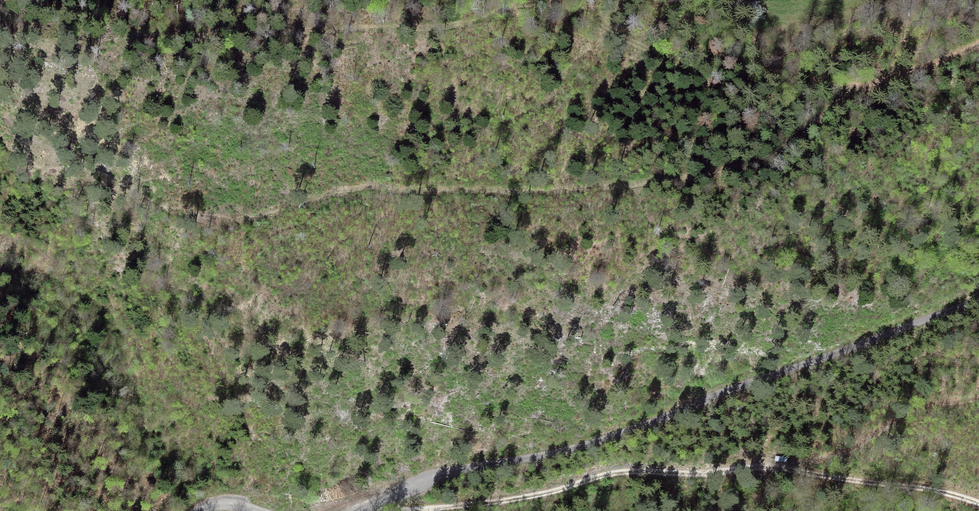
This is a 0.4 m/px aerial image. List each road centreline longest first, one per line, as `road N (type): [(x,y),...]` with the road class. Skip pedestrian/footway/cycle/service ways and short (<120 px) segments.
road 1 (track): [(181,34),(463,26),(537,1),(583,12),(654,52),(867,88)]
road 2 (track): [(230,218),(356,188),(526,192),(715,173),(774,154),(867,88)]
road 3 (unclassified): [(978,298),(639,427),(425,479),(364,510)]
road 4 (track): [(409,510),(504,501),(631,471),(772,469),(978,502)]
road 5 (track): [(978,401),(922,408),(850,452),(791,469)]

